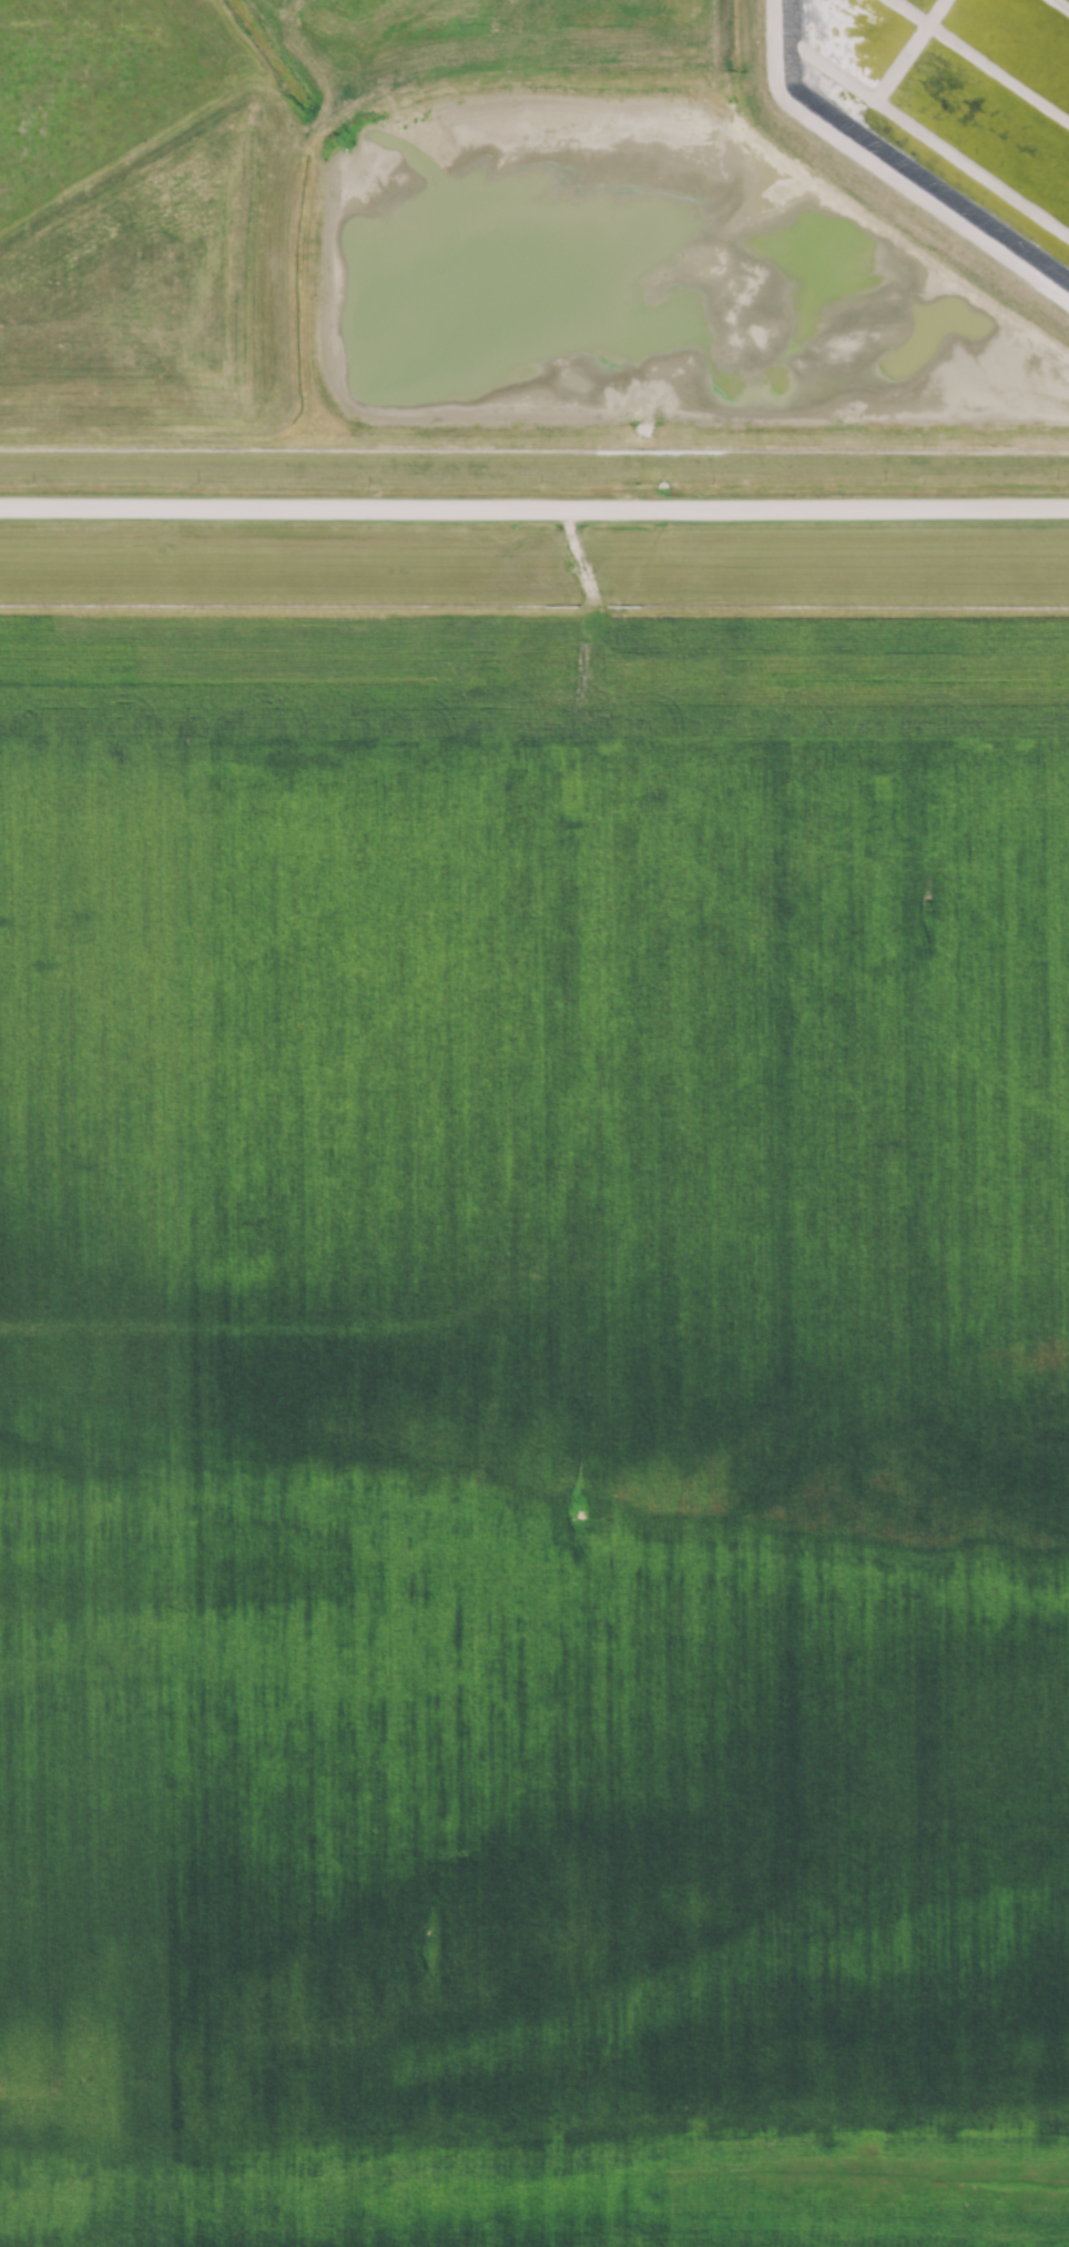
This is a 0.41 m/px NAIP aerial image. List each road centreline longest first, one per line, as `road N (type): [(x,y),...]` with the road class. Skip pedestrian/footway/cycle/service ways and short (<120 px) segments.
road 1 (residential): [(0,507),(1068,508)]

